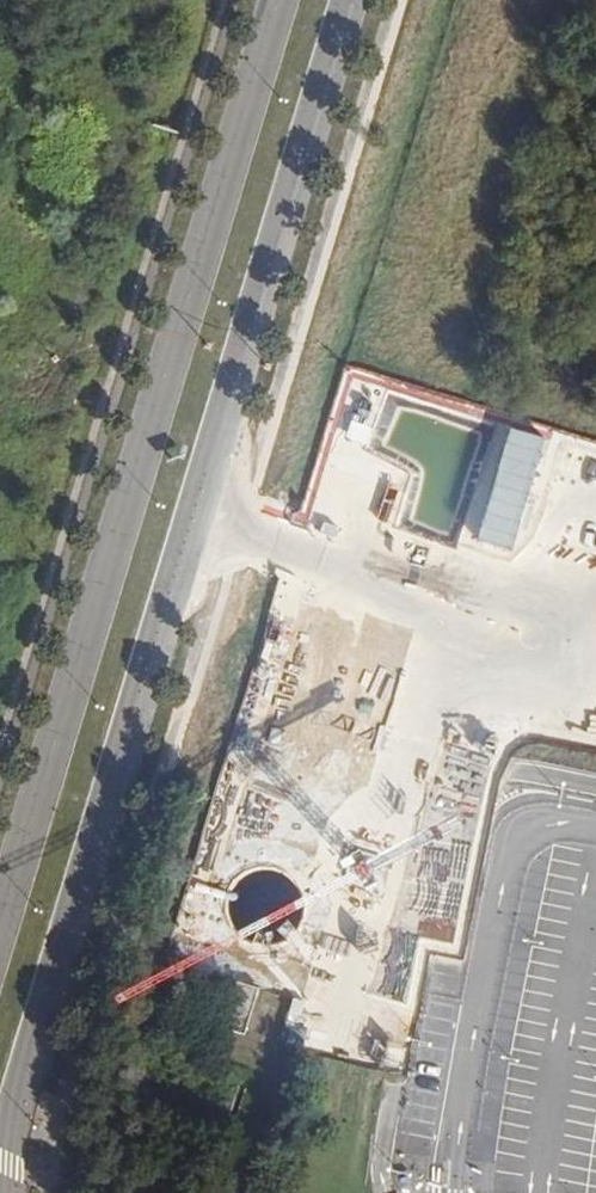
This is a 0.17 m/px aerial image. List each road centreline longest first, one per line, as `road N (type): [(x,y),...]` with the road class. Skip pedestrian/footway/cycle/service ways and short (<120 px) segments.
road 1 (secondary): [(5,1192),(19,1107),(354,0)]
road 2 (secondary): [(274,0),(0,924)]

